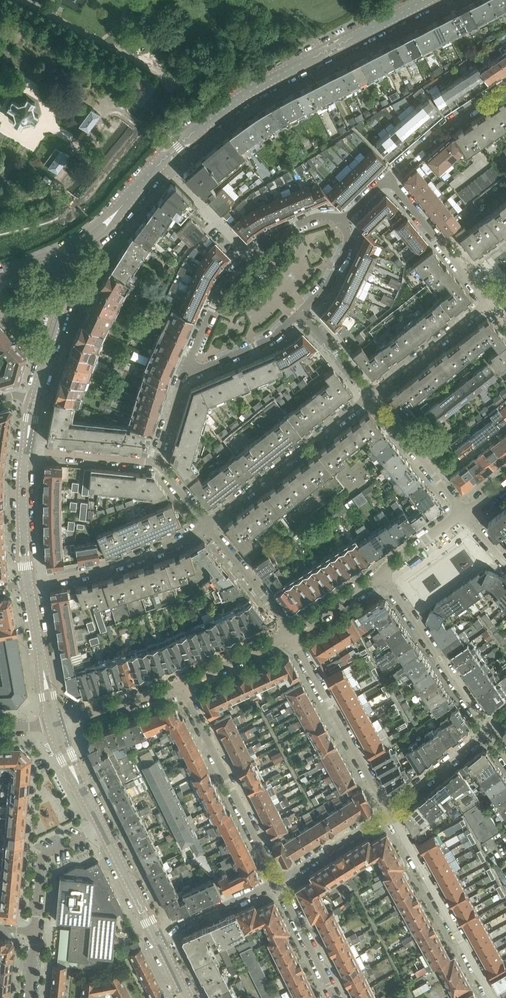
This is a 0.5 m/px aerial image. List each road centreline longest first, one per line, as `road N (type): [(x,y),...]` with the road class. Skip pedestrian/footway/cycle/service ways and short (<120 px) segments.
road 1 (residential): [(62,257),(107,222),(160,161),(249,92),(426,0)]
road 2 (residential): [(343,222),(314,217),(271,237),(225,283),(183,377)]
road 3 (residential): [(180,684),(277,882)]
road 4 (residential): [(492,997),(388,812)]
road 5 (residential): [(209,524),(371,395)]
road 6 (residential): [(388,812),(290,633)]
road 7 (residential): [(29,583),(163,549),(209,524)]
road 8 (residential): [(487,730),(384,578)]
road 9 (residential): [(487,302),(387,178)]
road 10 (residential): [(464,514),(371,395)]
road 11 (residential): [(505,85),(387,178)]
road 12 (residential): [(371,395),(487,302)]
road 13 (residential): [(35,399),(66,286),(62,257)]
road 14 (residential): [(55,726),(29,583)]
road 15 (residential): [(102,827),(41,858),(35,931)]
road 16 (residential): [(290,633),(209,524)]
road 17 (residential): [(183,377),(277,336),(300,312)]
road 18 (residential): [(29,583),(26,451)]
road 19 (residential): [(157,937),(277,882)]
road 20 (residential): [(55,726),(180,684)]
road 21 (residential): [(157,462),(26,451)]
road 22 (residential): [(277,882),(388,812)]
road 23 (residential): [(277,882),(335,997)]
road 24 (residential): [(388,812),(487,730)]
road 25 (residential): [(157,937),(102,827)]
road 26 (residential): [(180,684),(290,633)]

